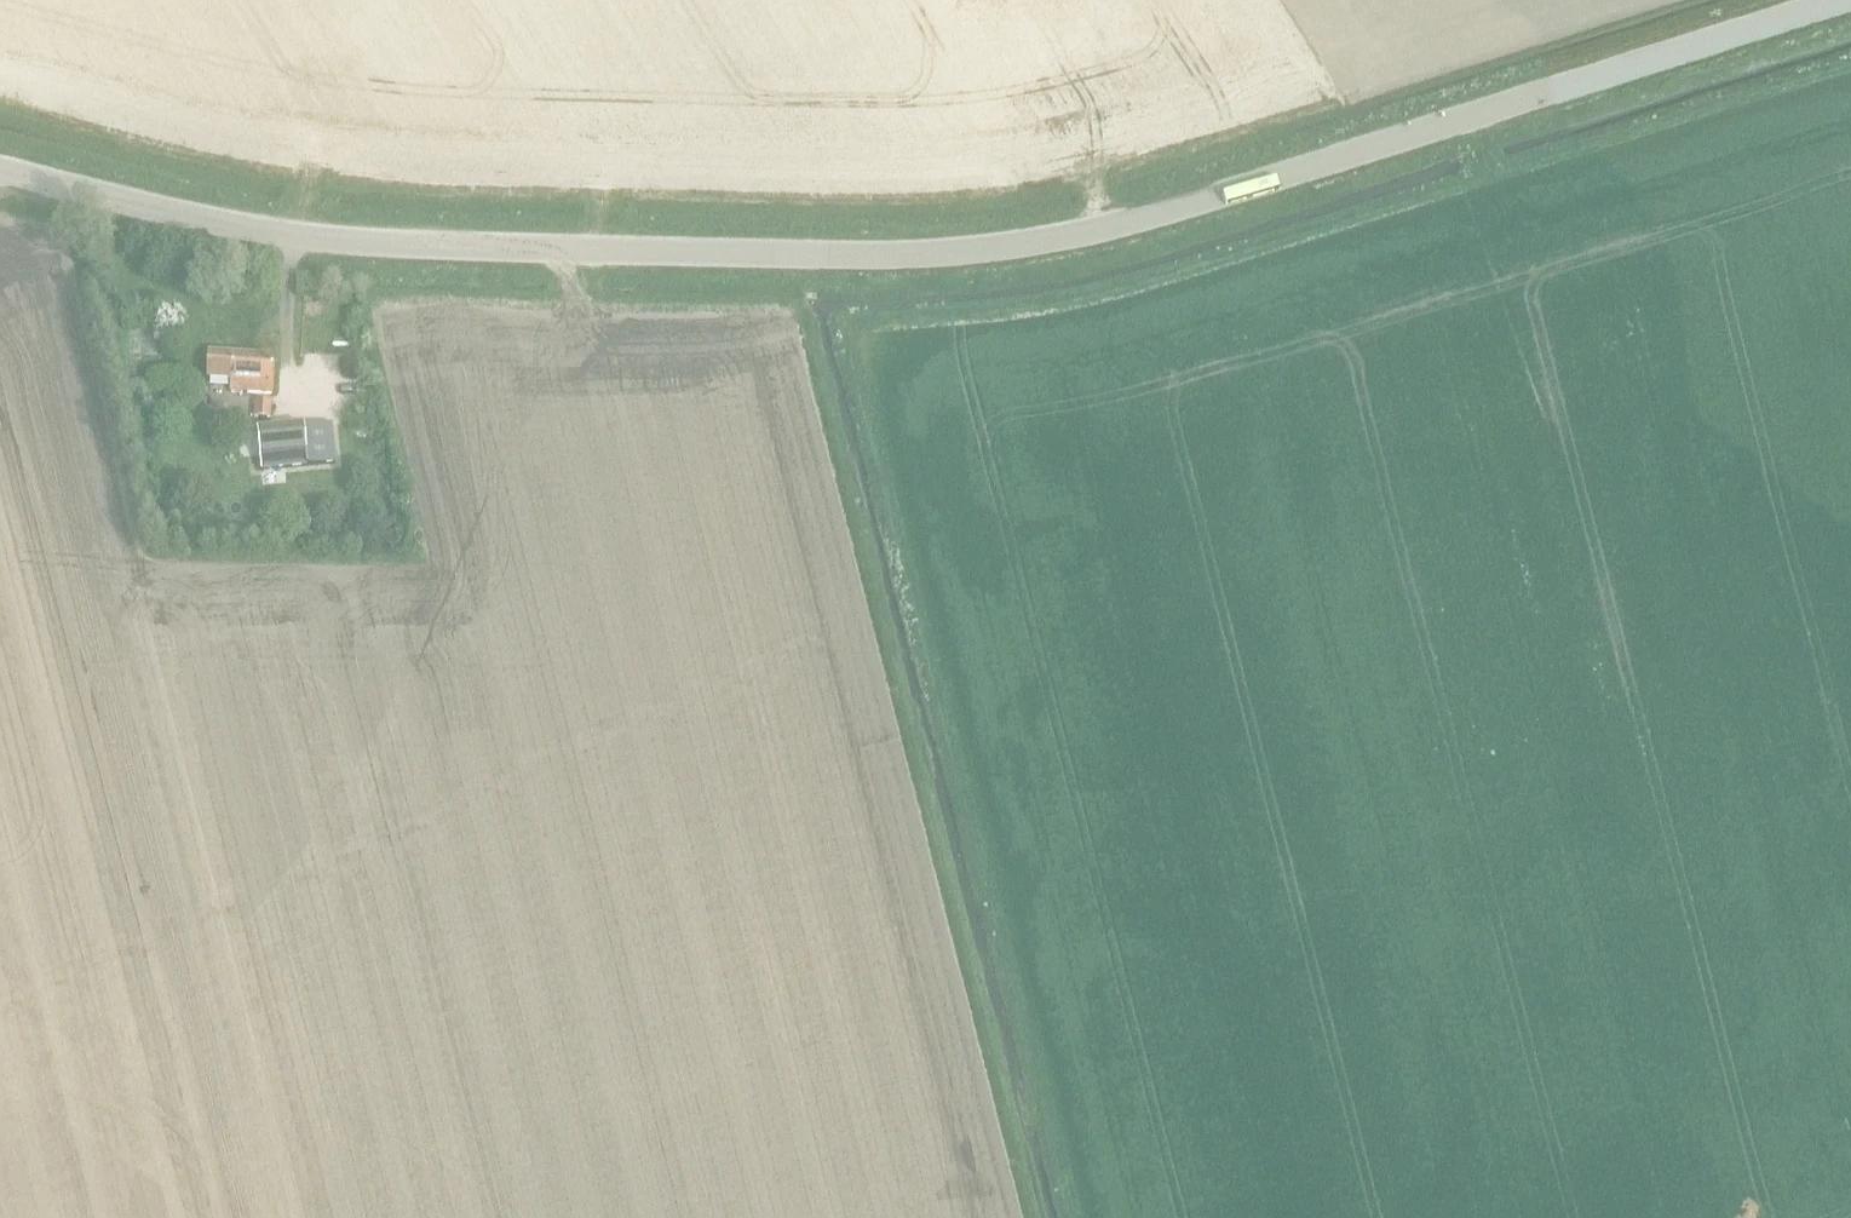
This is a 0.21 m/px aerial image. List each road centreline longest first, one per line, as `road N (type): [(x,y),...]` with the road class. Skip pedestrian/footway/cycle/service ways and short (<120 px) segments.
road 1 (tertiary): [(0,167),(310,240),(963,252),(1123,224),(1836,0)]

